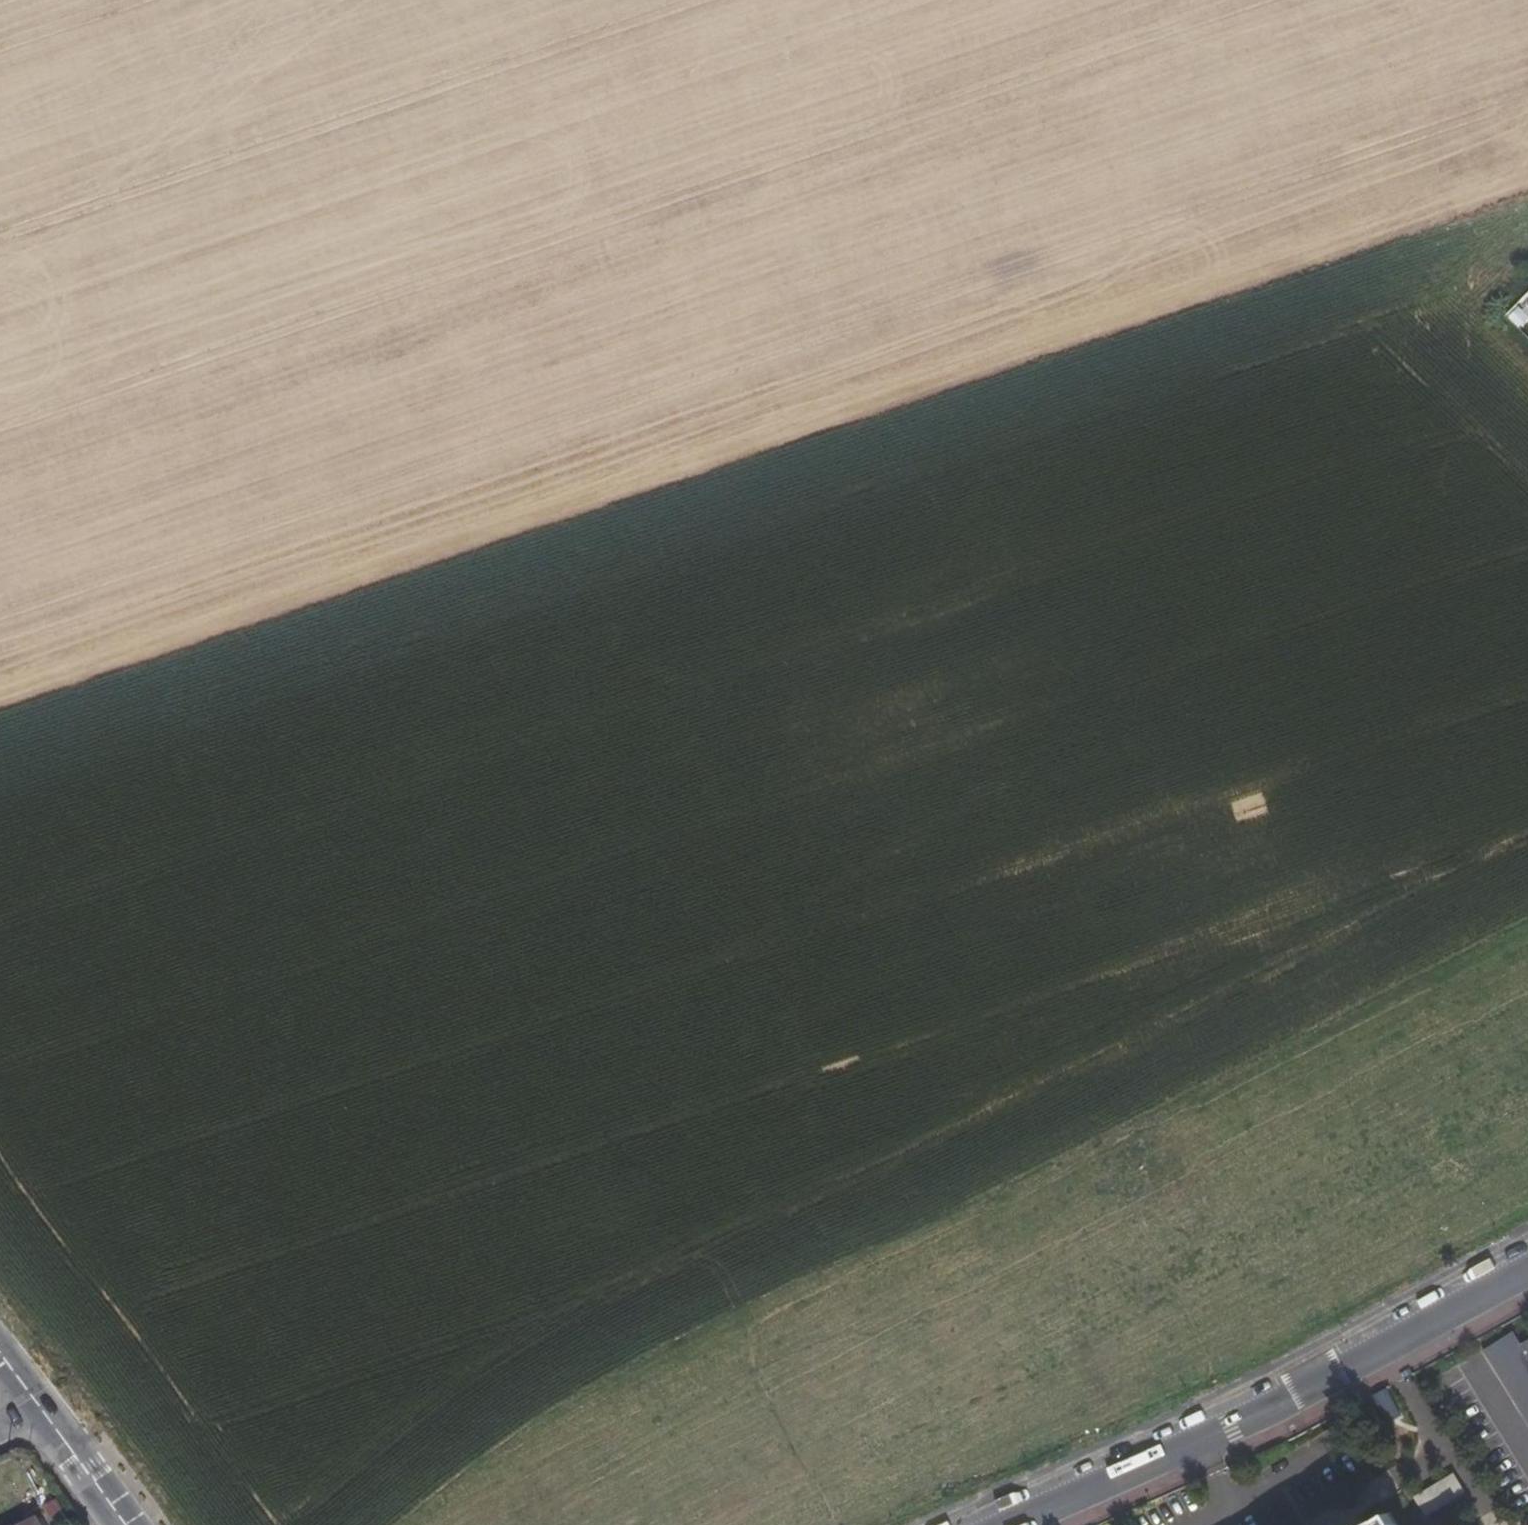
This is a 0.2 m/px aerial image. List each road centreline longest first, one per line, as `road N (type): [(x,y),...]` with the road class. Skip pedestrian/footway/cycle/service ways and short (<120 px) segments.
road 1 (residential): [(1002,1524),(1527,1266)]
road 2 (tertiary): [(43,1410),(125,1524)]

